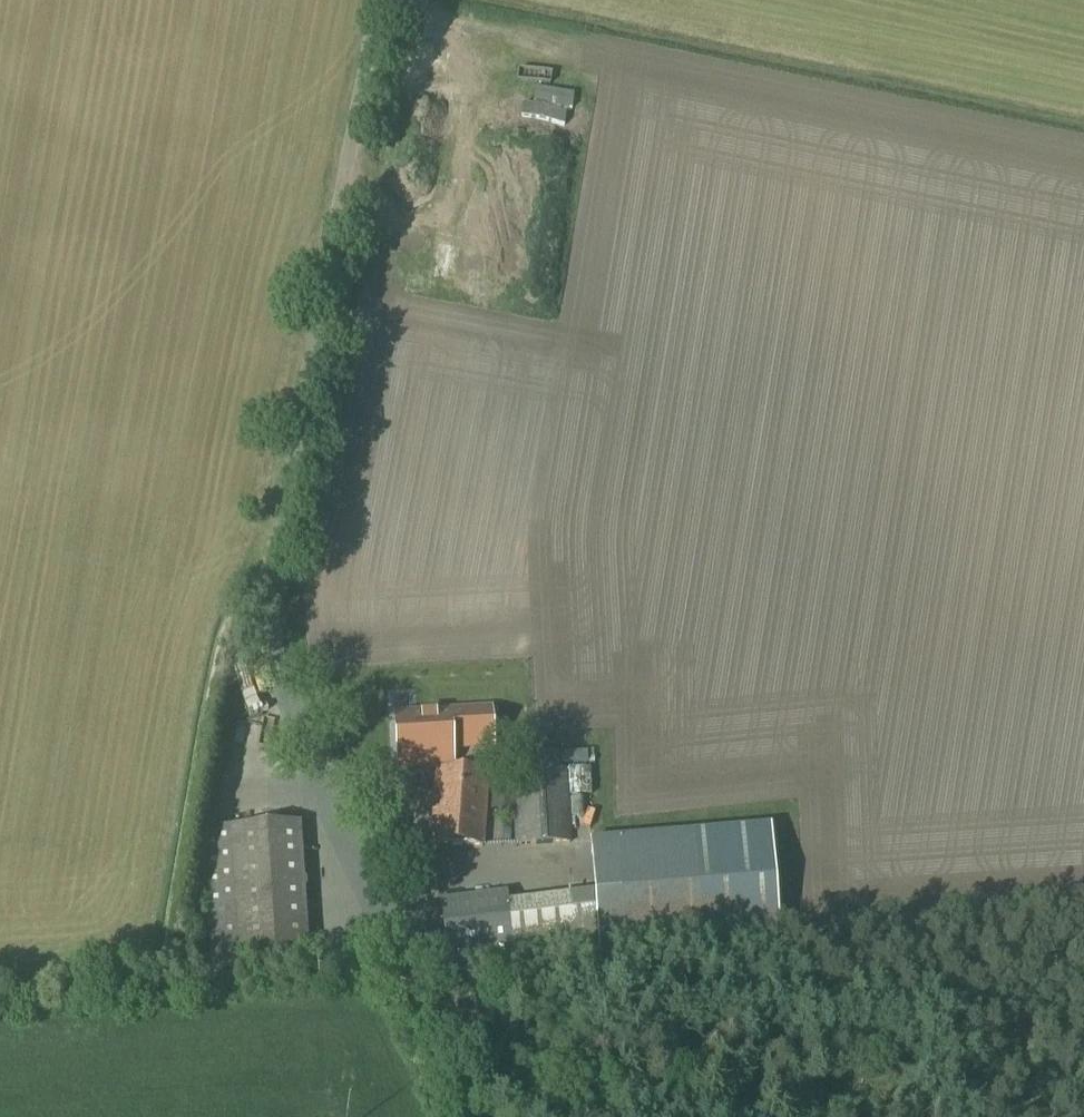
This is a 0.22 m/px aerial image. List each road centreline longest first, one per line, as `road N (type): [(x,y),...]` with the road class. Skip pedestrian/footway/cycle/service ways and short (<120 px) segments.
road 1 (unclassified): [(267,587),(377,0)]

